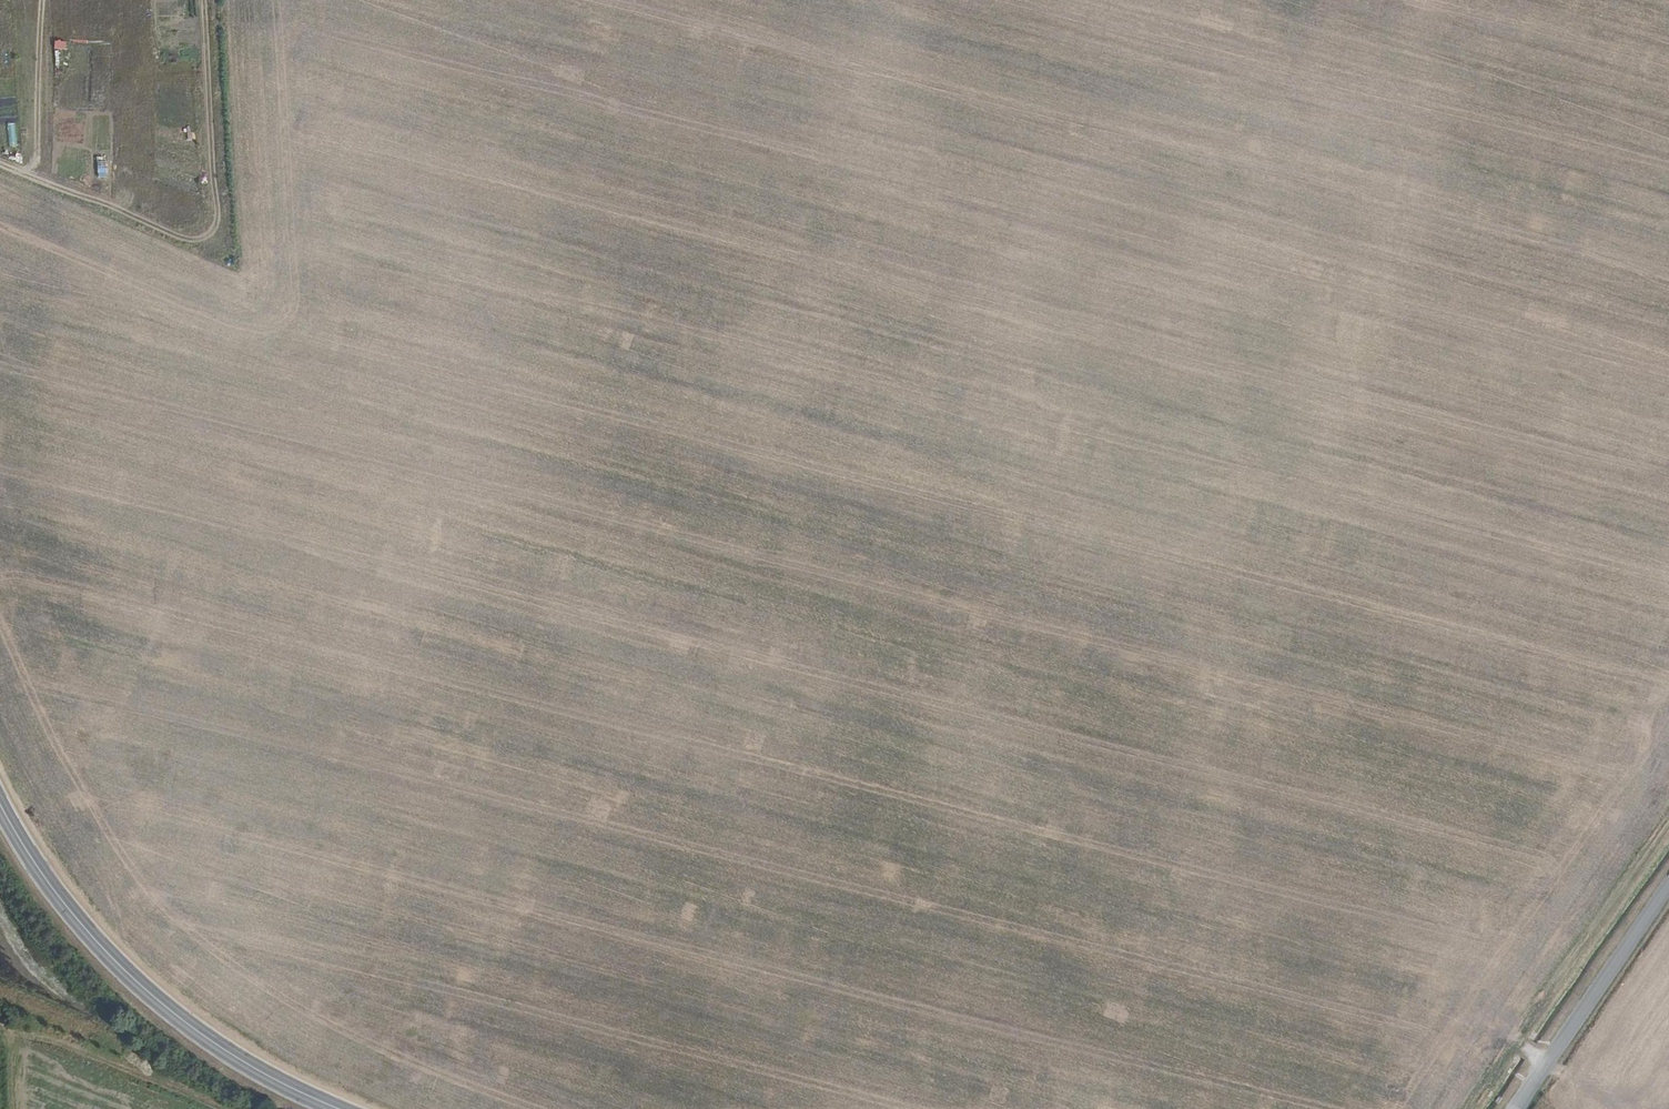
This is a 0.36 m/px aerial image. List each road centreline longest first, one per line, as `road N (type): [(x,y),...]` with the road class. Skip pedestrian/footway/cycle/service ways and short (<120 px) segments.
road 1 (secondary): [(0,803),(69,908),(156,999),(271,1078),(343,1108)]
road 2 (residential): [(1668,886),(1514,1108)]
road 3 (track): [(14,1060),(51,1041),(234,1108)]
road 4 (track): [(0,1000),(113,1049)]

